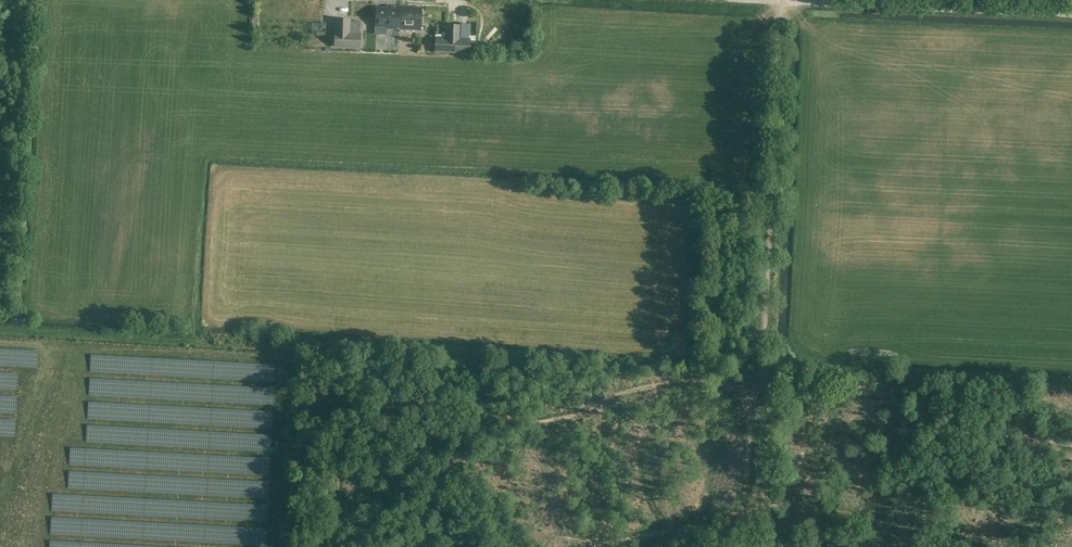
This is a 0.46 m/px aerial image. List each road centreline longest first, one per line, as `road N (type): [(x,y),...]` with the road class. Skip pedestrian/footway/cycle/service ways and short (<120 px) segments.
road 1 (track): [(780,0),(756,386)]

